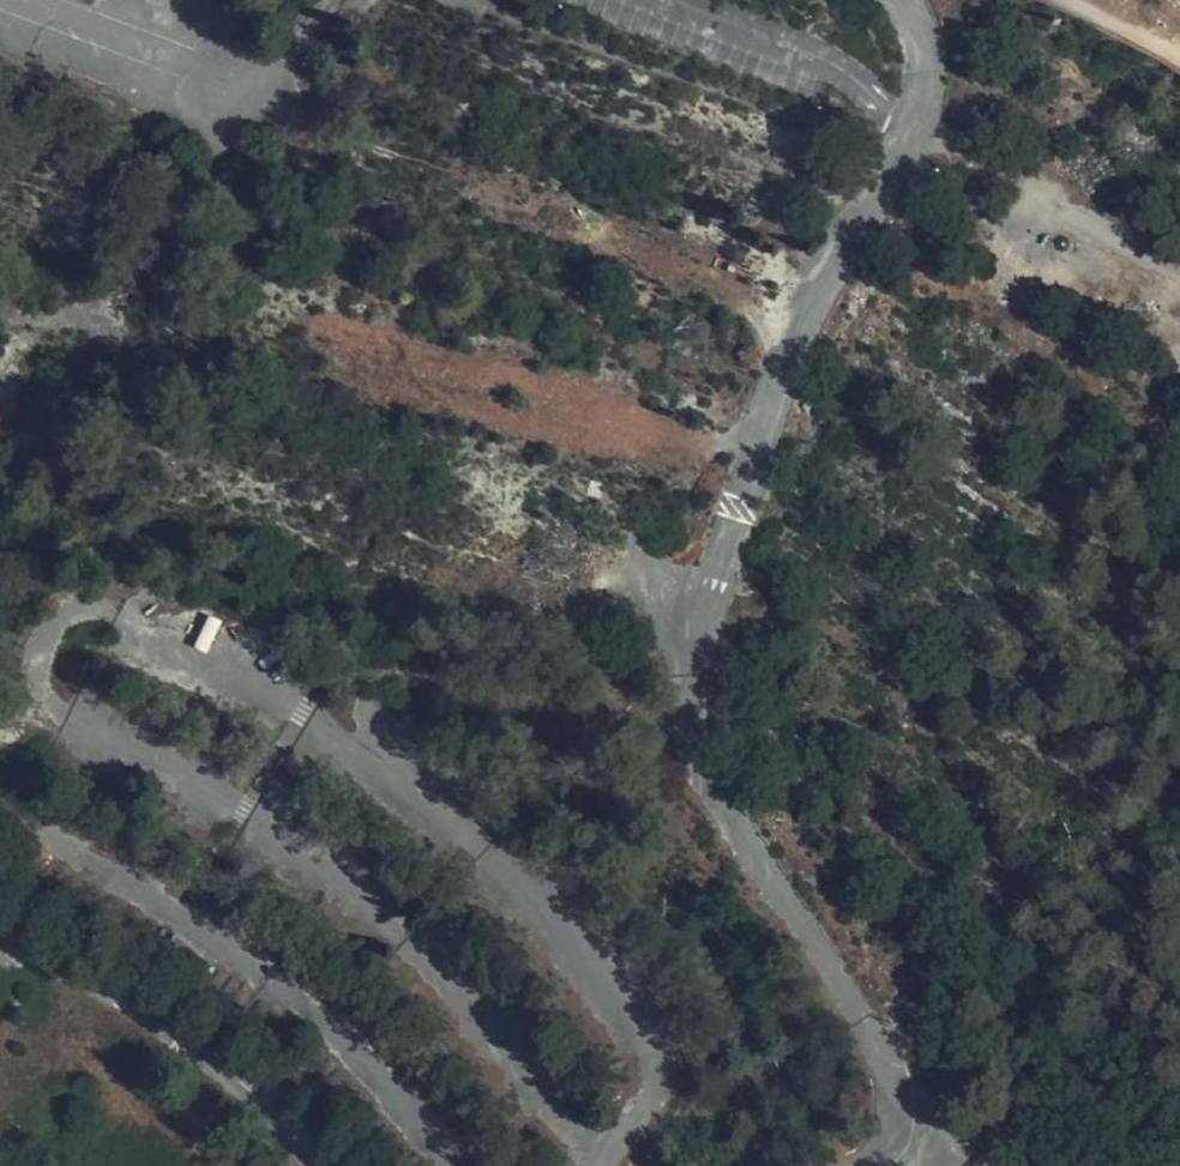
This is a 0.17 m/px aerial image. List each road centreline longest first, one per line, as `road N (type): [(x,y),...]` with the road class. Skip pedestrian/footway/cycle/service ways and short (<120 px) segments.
road 1 (track): [(1067,0),(1179,57)]

